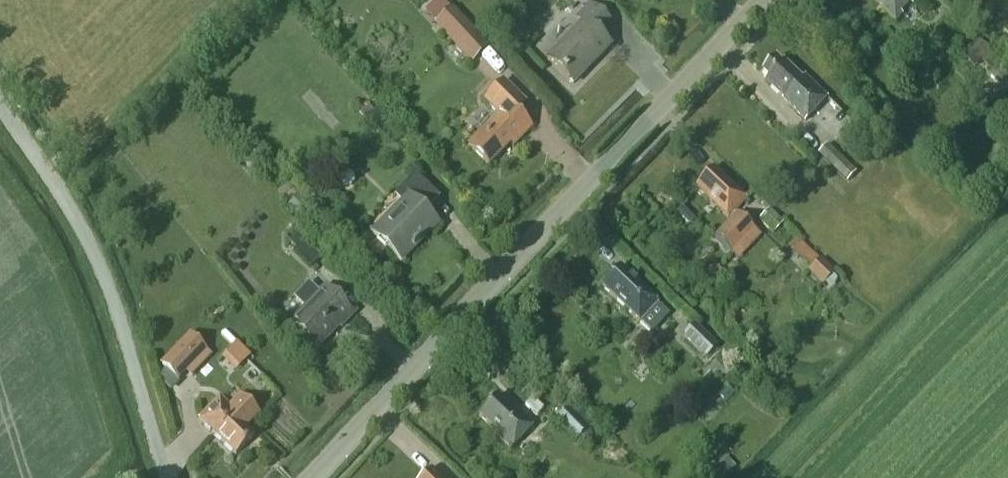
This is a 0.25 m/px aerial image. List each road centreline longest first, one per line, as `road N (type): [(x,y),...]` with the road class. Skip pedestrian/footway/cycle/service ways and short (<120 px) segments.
road 1 (tertiary): [(310,477),(763,0)]
road 2 (unclassified): [(169,477),(103,267),(0,101)]

